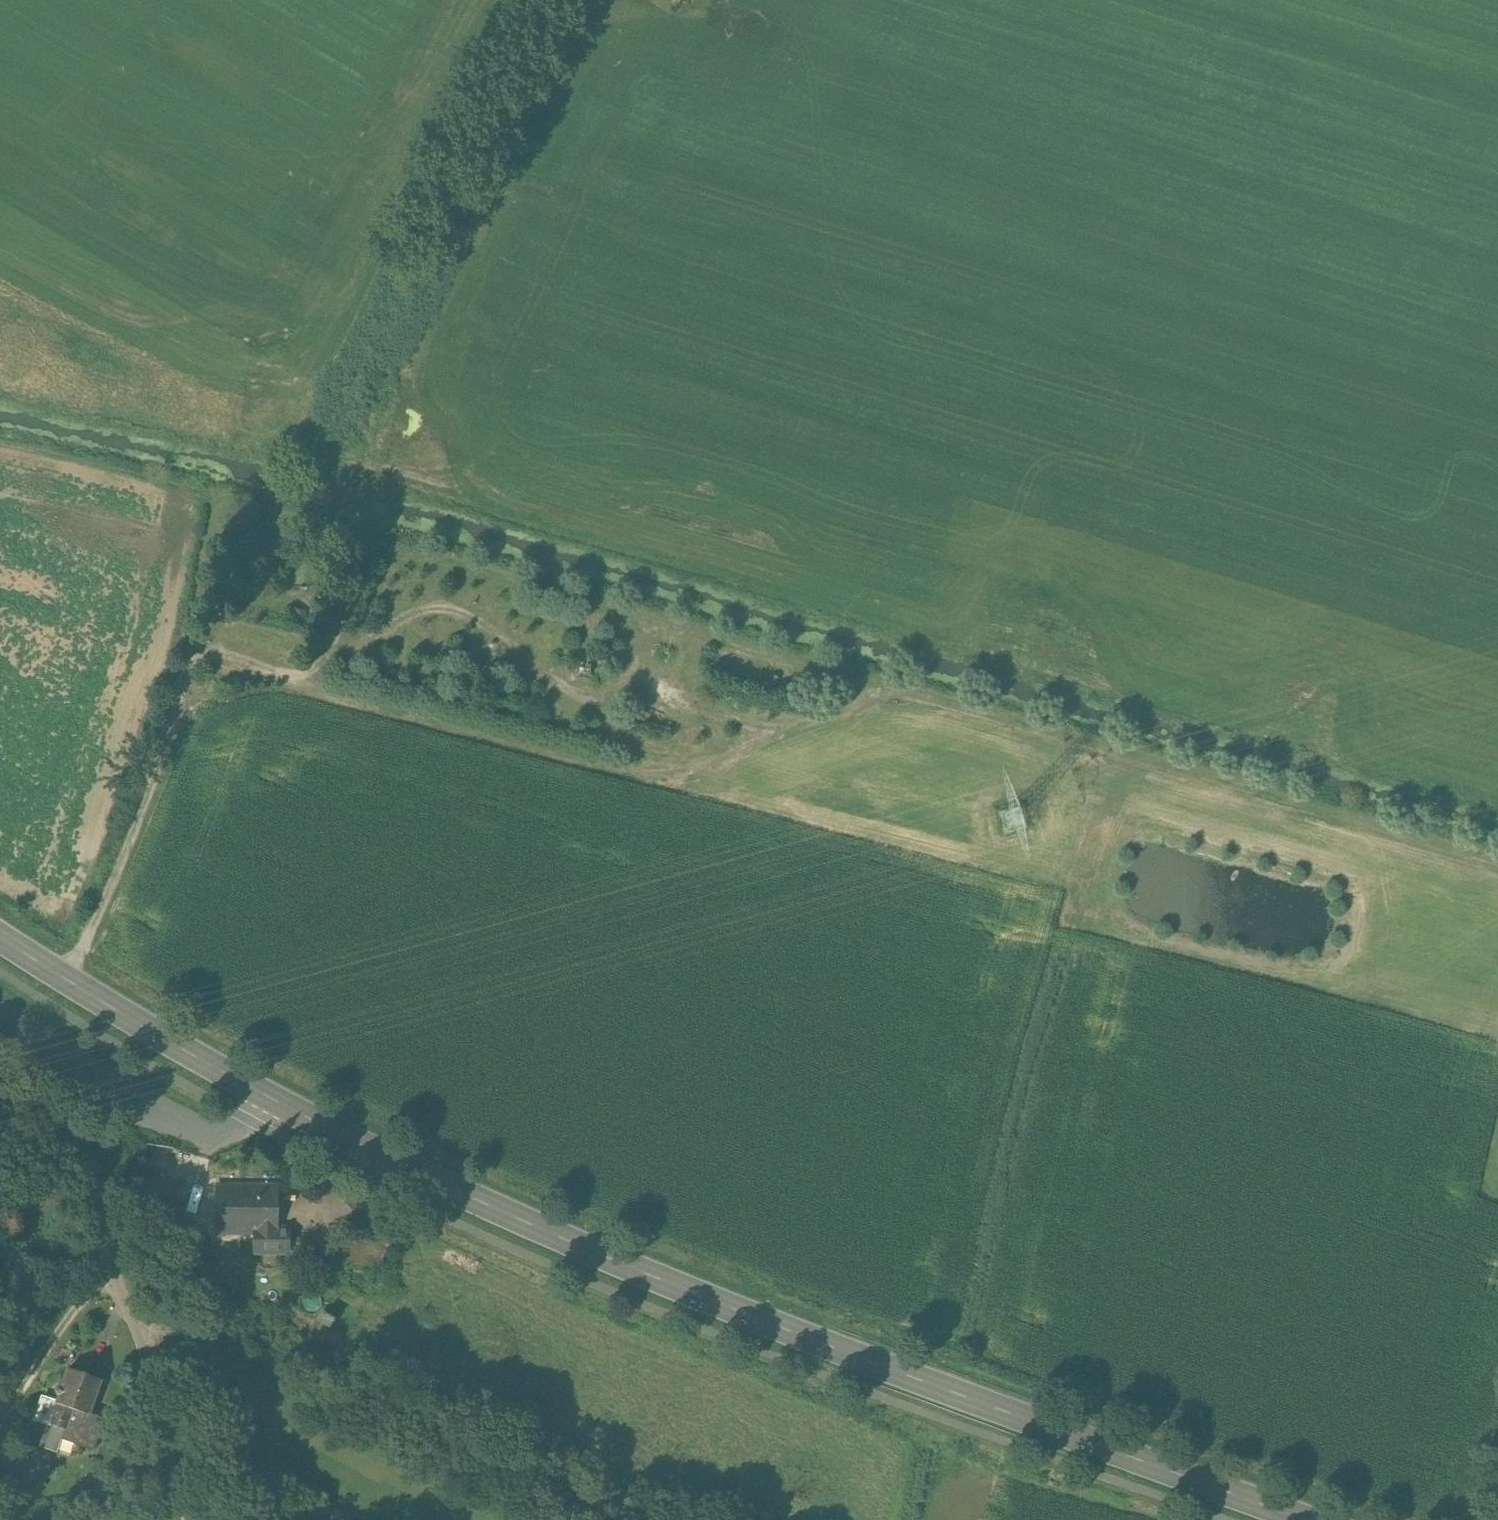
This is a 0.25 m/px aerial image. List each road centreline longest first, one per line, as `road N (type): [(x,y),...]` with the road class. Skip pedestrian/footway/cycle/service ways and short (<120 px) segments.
road 1 (track): [(64,976),(128,843),(161,729),(213,675),(309,685),(659,777),(902,689),(1497,865)]
road 2 (primary): [(0,933),(263,1088),(550,1233),(1305,1519)]
road 3 (track): [(189,1519),(114,1250)]
road 4 (track): [(114,1250),(106,1188),(0,1091)]

